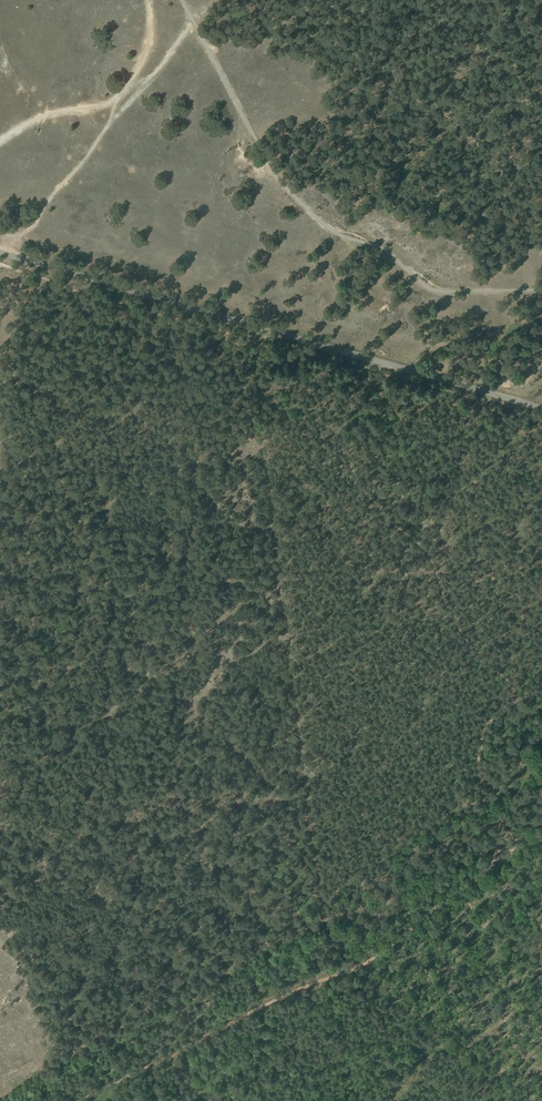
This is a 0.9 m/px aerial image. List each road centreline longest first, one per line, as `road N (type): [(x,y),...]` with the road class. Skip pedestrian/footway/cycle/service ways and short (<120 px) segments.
road 1 (unclassified): [(541,408),(0,253)]
road 2 (track): [(78,1100),(387,951),(496,860)]
road 3 (track): [(496,860),(478,755),(497,712),(528,696)]

